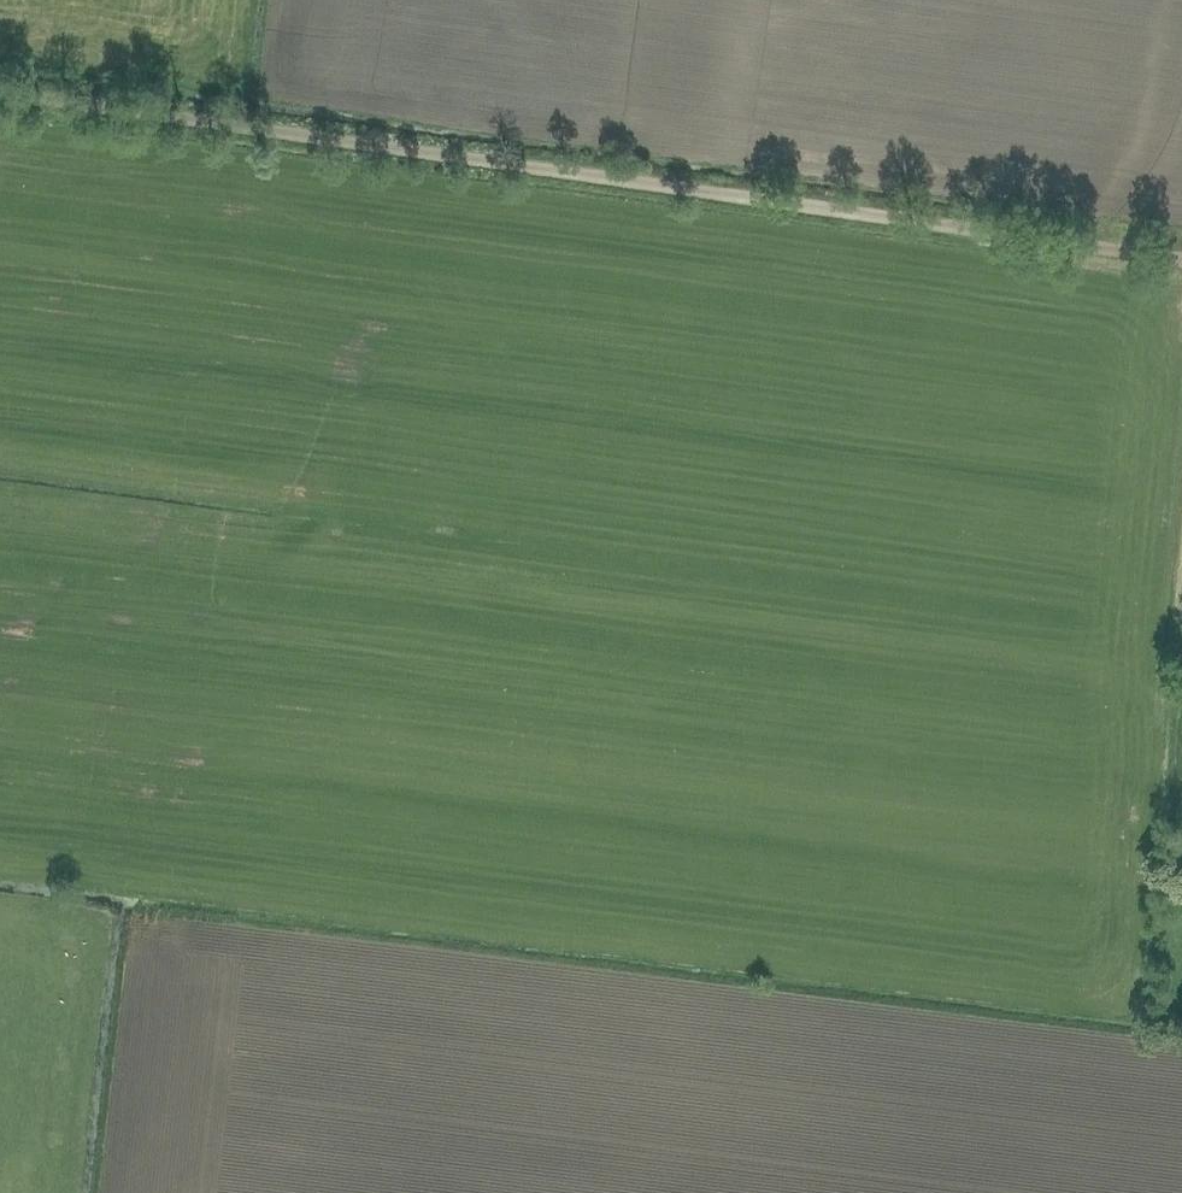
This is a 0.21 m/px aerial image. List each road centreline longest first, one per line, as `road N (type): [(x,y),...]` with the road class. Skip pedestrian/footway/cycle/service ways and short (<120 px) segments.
road 1 (track): [(1181,262),(0,92)]

